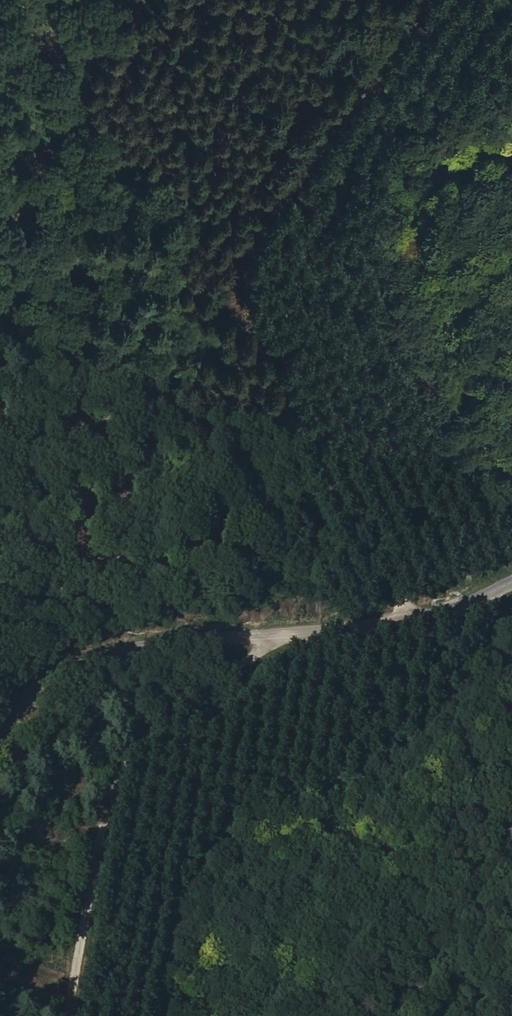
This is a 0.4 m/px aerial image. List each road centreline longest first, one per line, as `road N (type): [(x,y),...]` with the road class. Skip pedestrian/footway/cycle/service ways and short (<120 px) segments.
road 1 (track): [(409,622),(256,287),(254,266),(266,223),(429,0)]
road 2 (tertiary): [(0,733),(46,674),(126,648),(424,619),(511,581)]
road 3 (track): [(68,1015),(112,787),(139,739),(274,635)]
road 4 (track): [(511,228),(254,266)]

